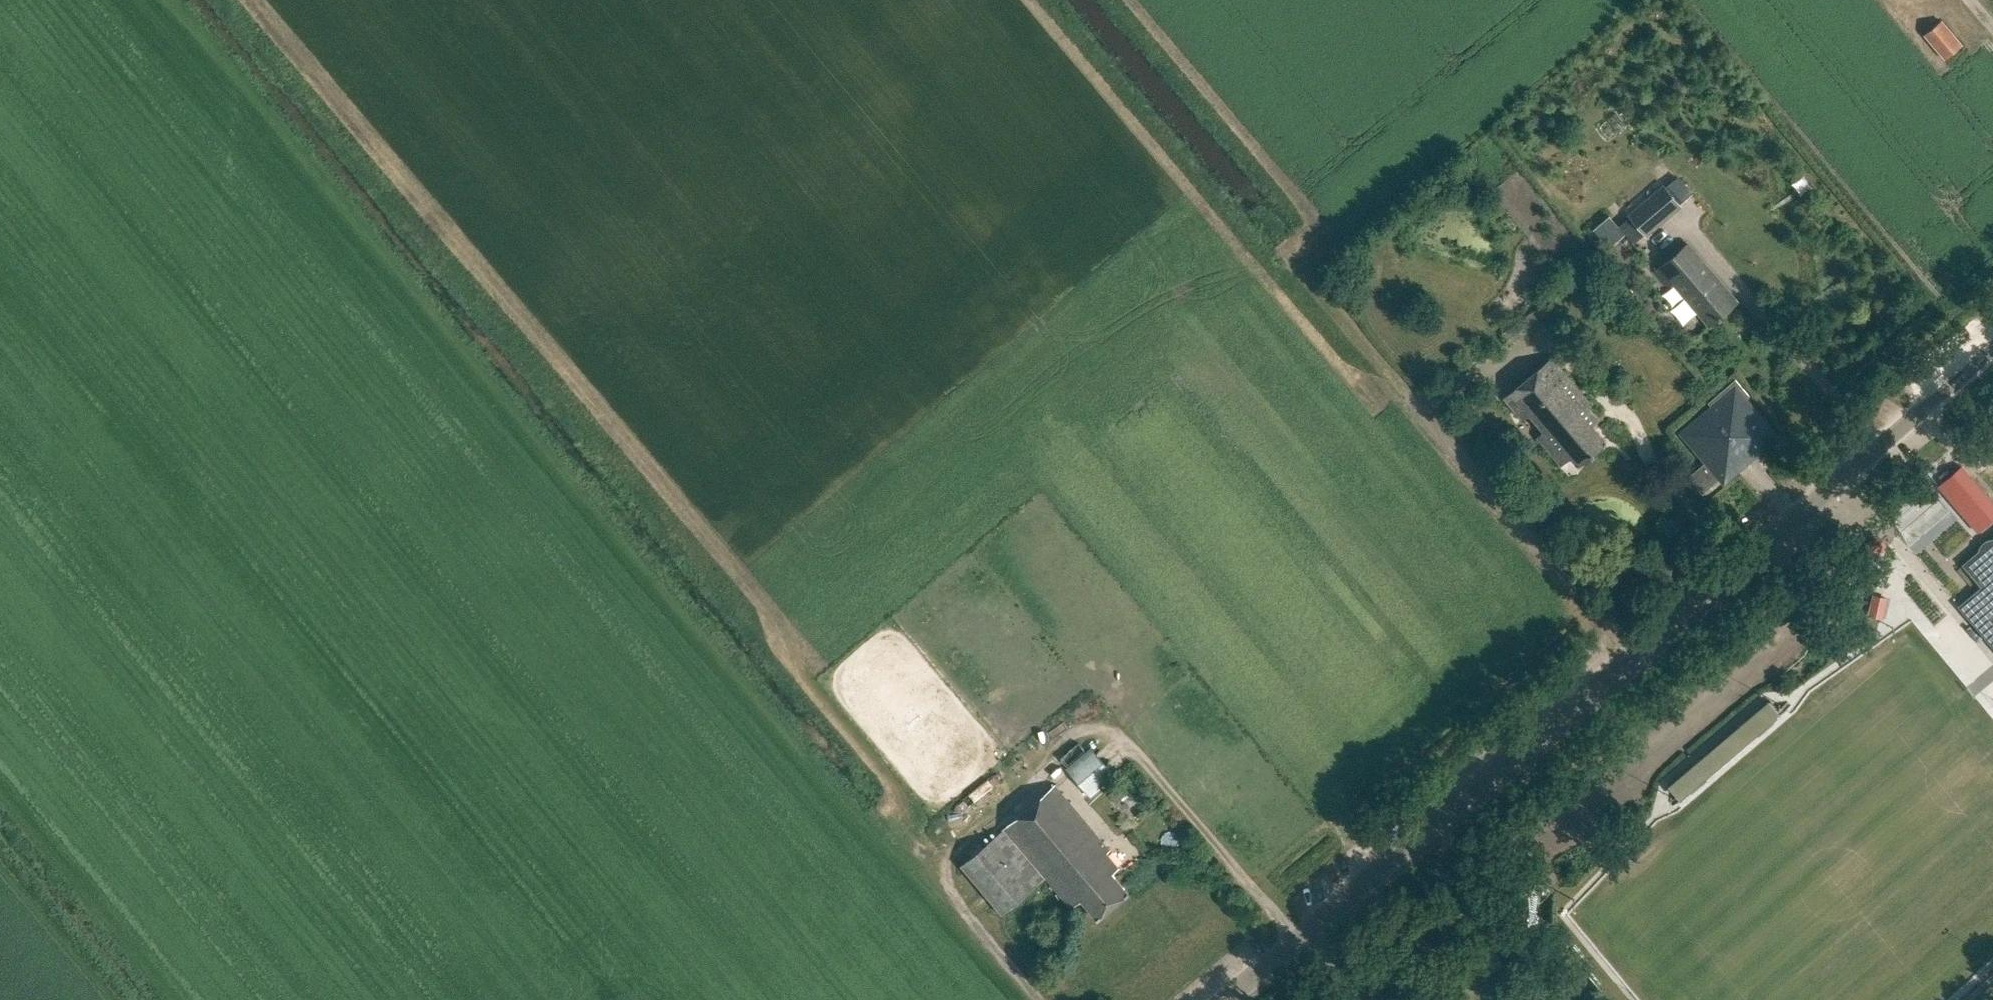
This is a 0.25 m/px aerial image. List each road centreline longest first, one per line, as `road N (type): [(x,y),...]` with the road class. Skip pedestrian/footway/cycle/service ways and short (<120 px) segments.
road 1 (unclassified): [(1226,999),(1992,349)]

